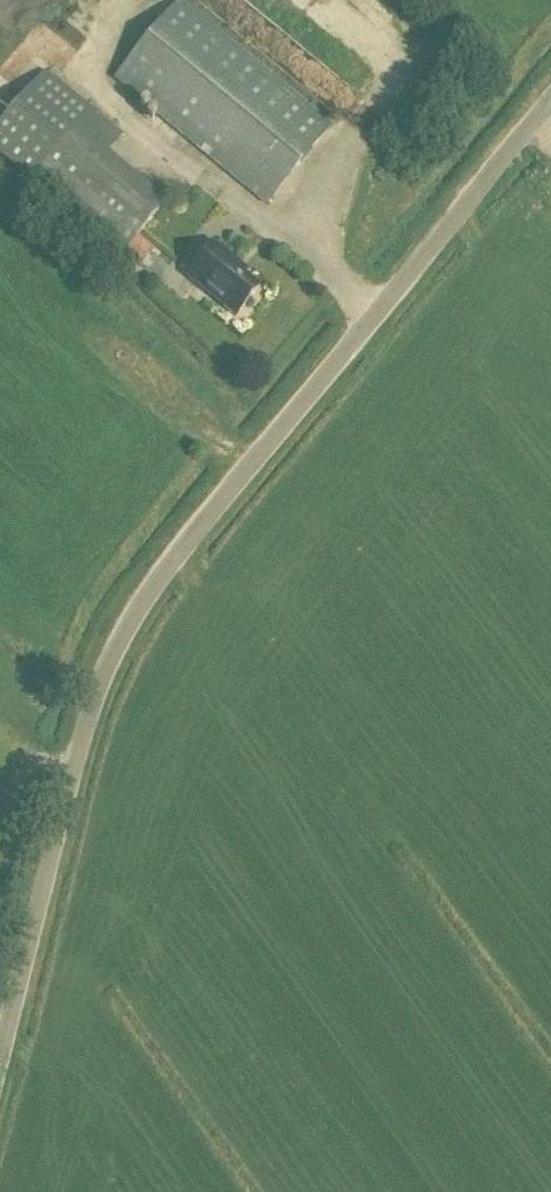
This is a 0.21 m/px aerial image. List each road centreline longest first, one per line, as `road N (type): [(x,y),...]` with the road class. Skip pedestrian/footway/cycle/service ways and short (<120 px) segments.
road 1 (unclassified): [(0,1083),(104,687),(149,593),(550,105)]

